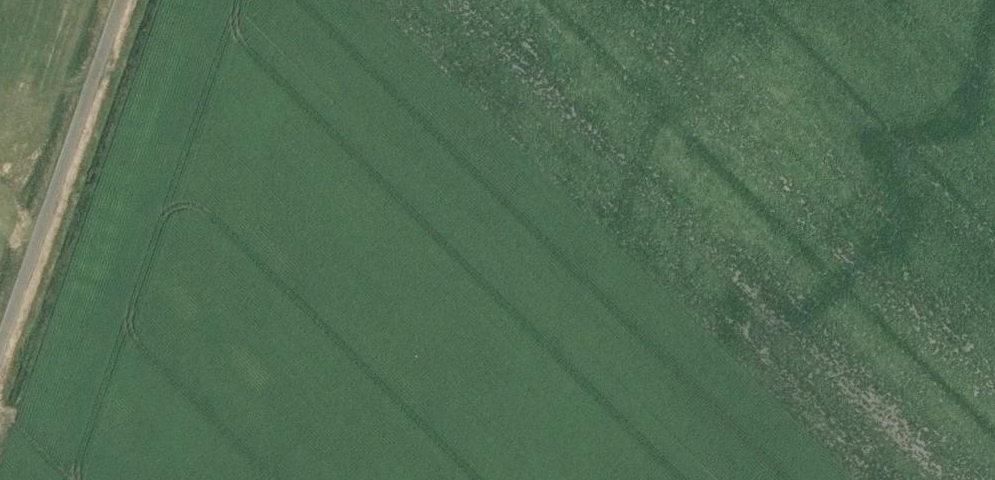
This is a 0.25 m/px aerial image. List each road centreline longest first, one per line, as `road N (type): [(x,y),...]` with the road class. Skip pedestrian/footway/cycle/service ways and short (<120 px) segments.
road 1 (unclassified): [(0,344),(121,0)]

